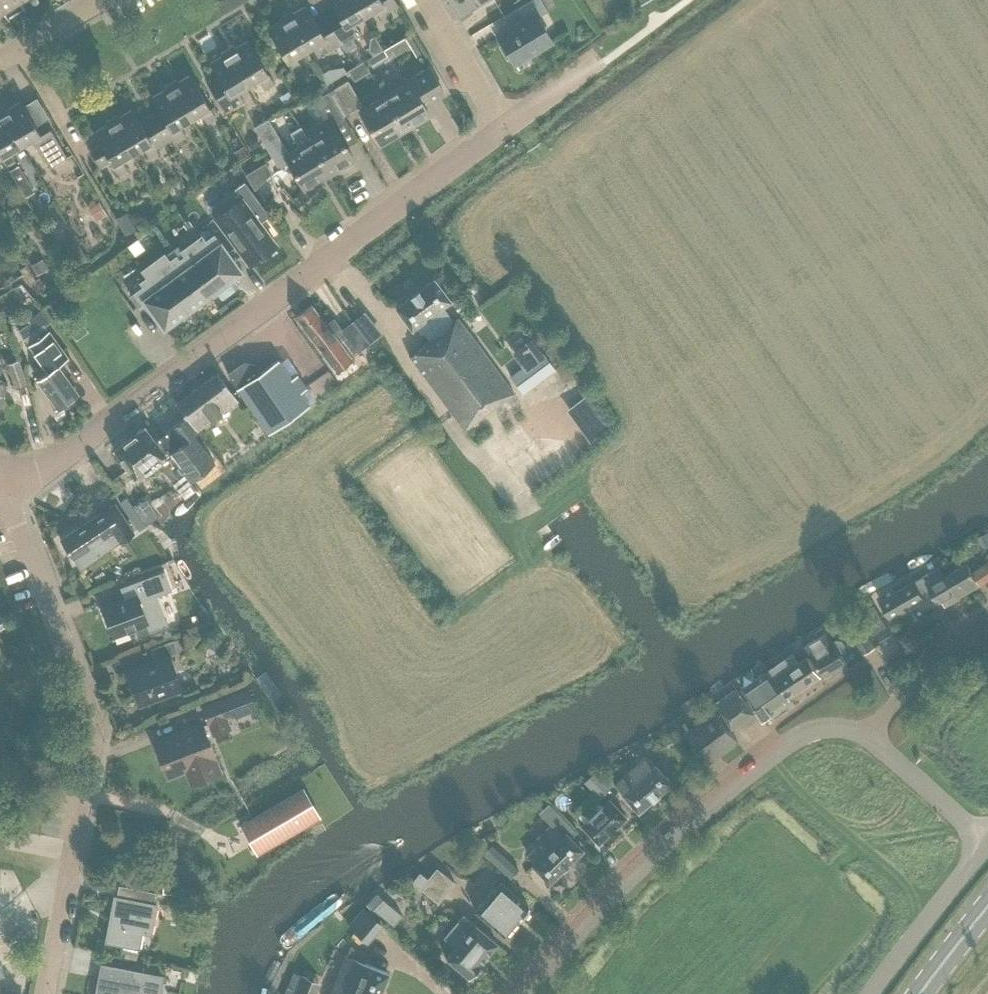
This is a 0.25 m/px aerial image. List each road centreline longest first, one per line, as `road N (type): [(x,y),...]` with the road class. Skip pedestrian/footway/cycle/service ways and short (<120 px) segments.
road 1 (residential): [(26,477),(506,127)]
road 2 (residential): [(51,993),(95,773),(92,738),(11,515)]
road 3 (residential): [(535,993),(666,847),(776,761),(826,729),(869,737)]
road 4 (unclassified): [(870,993),(987,842)]
road 5 (residential): [(869,737),(987,842)]
road 6 (residential): [(869,737),(987,632)]
road 7 (residential): [(506,127),(426,0)]
road 8 (residential): [(115,0),(0,67)]

